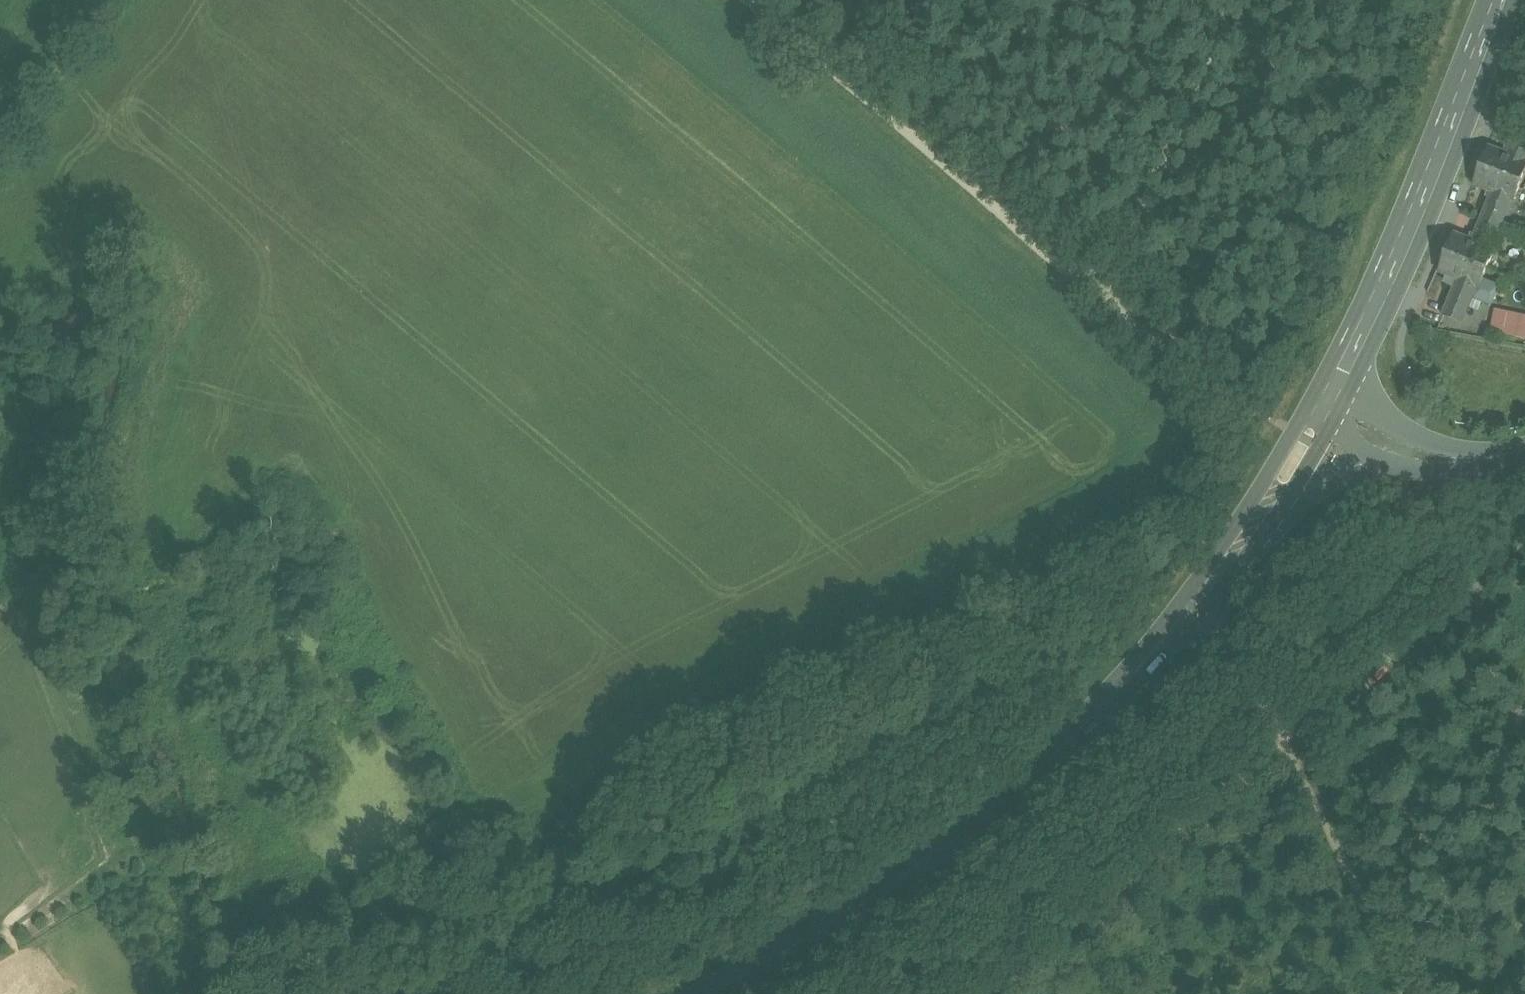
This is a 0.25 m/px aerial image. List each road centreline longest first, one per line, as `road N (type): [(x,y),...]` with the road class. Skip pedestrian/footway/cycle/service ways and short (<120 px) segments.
road 1 (secondary): [(1330,399),(1196,610),(1087,731),(857,909),(710,993)]
road 2 (track): [(1232,408),(746,0)]
road 3 (secondary): [(1498,0),(1400,250),(1330,399)]
road 4 (track): [(914,993),(1207,747)]
road 5 (track): [(1261,703),(1349,895),(1406,993)]
road 6 (track): [(1105,278),(1157,180),(1232,0)]
road 7 (unclassified): [(1524,451),(1464,460),(1412,452),(1330,399)]

